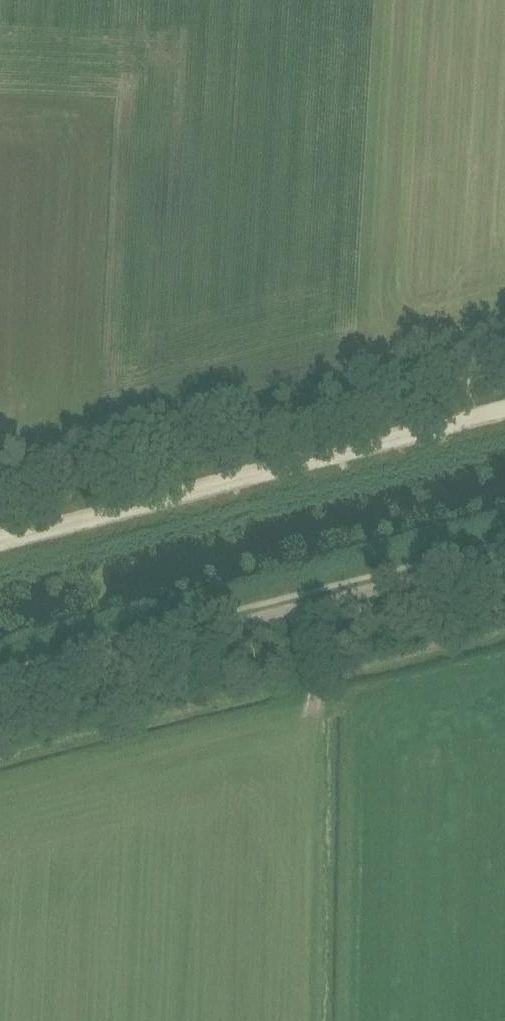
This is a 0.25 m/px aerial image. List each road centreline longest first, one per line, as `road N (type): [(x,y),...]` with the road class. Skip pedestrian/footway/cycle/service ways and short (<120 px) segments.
road 1 (track): [(504,411),(0,540)]
road 2 (unclassified): [(0,695),(504,567)]

